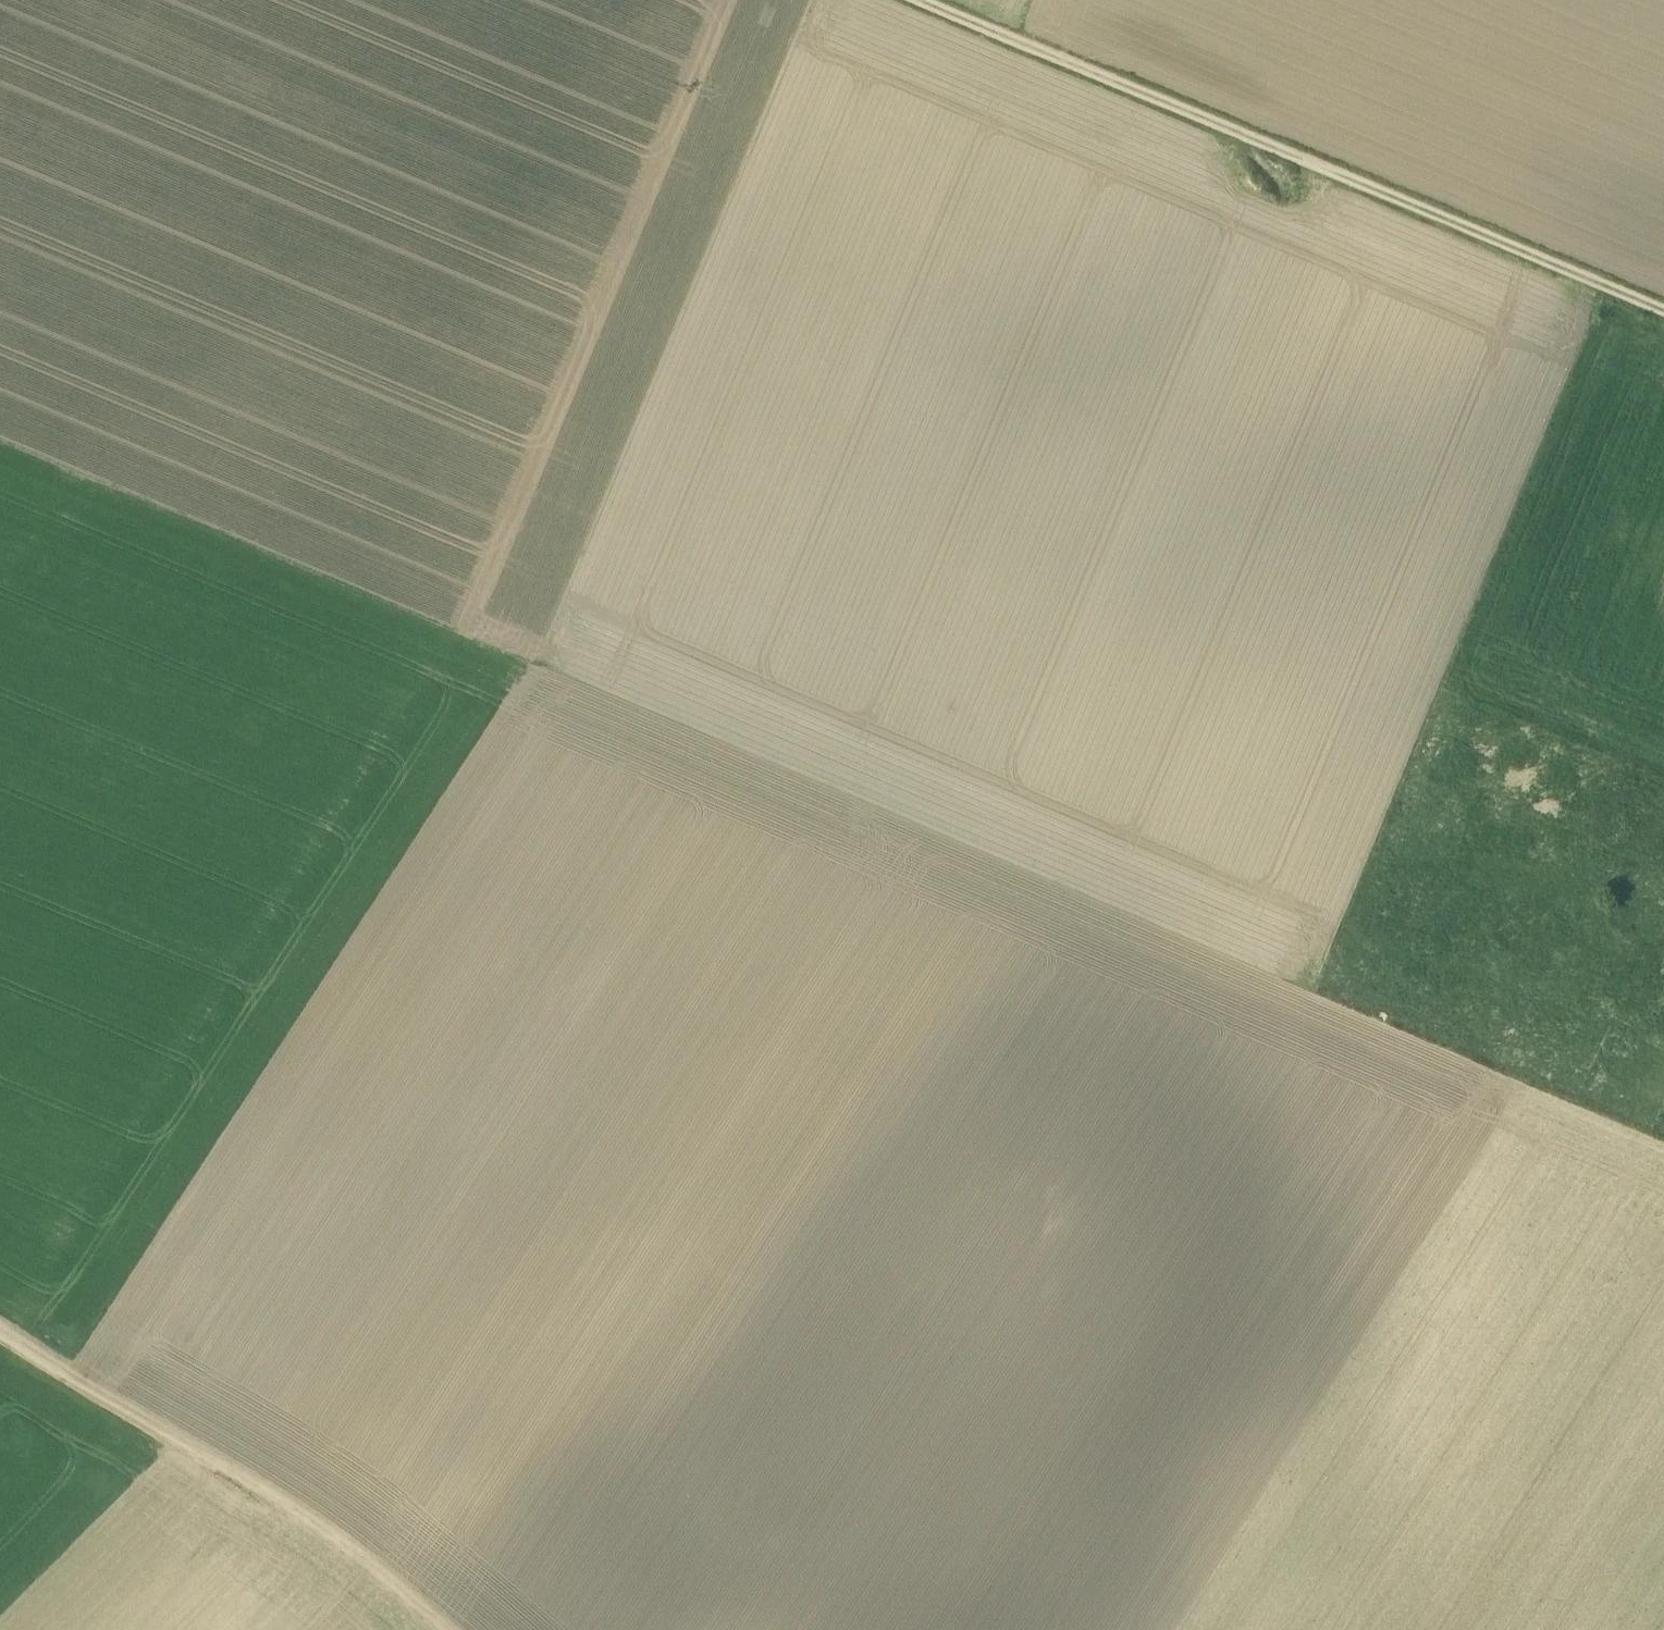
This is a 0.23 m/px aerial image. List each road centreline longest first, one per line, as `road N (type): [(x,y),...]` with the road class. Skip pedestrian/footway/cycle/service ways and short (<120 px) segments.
road 1 (track): [(910,0),(1663,317)]
road 2 (track): [(438,1629),(385,1584),(0,1340)]

